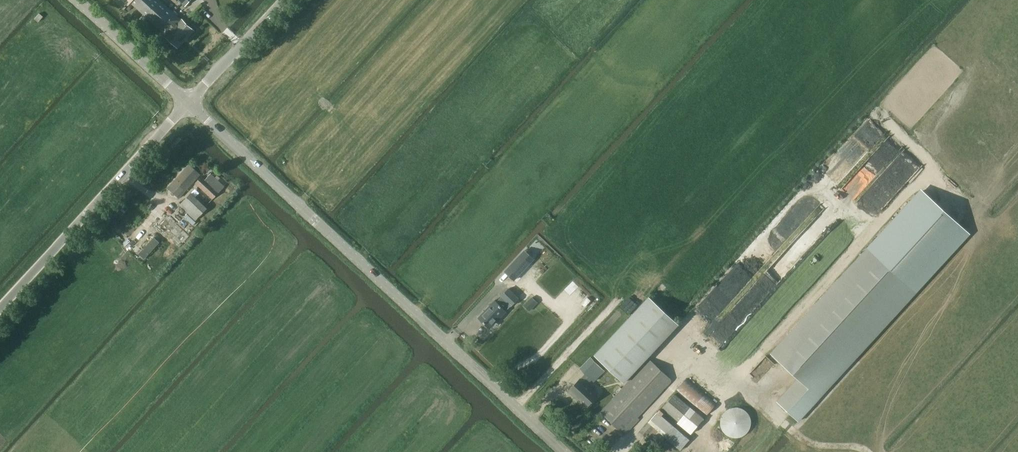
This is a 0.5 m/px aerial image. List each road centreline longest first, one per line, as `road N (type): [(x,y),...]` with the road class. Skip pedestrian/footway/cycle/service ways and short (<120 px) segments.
road 1 (unclassified): [(564,451),(190,102)]
road 2 (track): [(865,451),(810,444),(700,358),(615,451)]
road 3 (unclassified): [(0,304),(190,102)]
road 4 (unclassified): [(190,102),(77,0)]
road 5 (unclassified): [(190,102),(283,0)]

